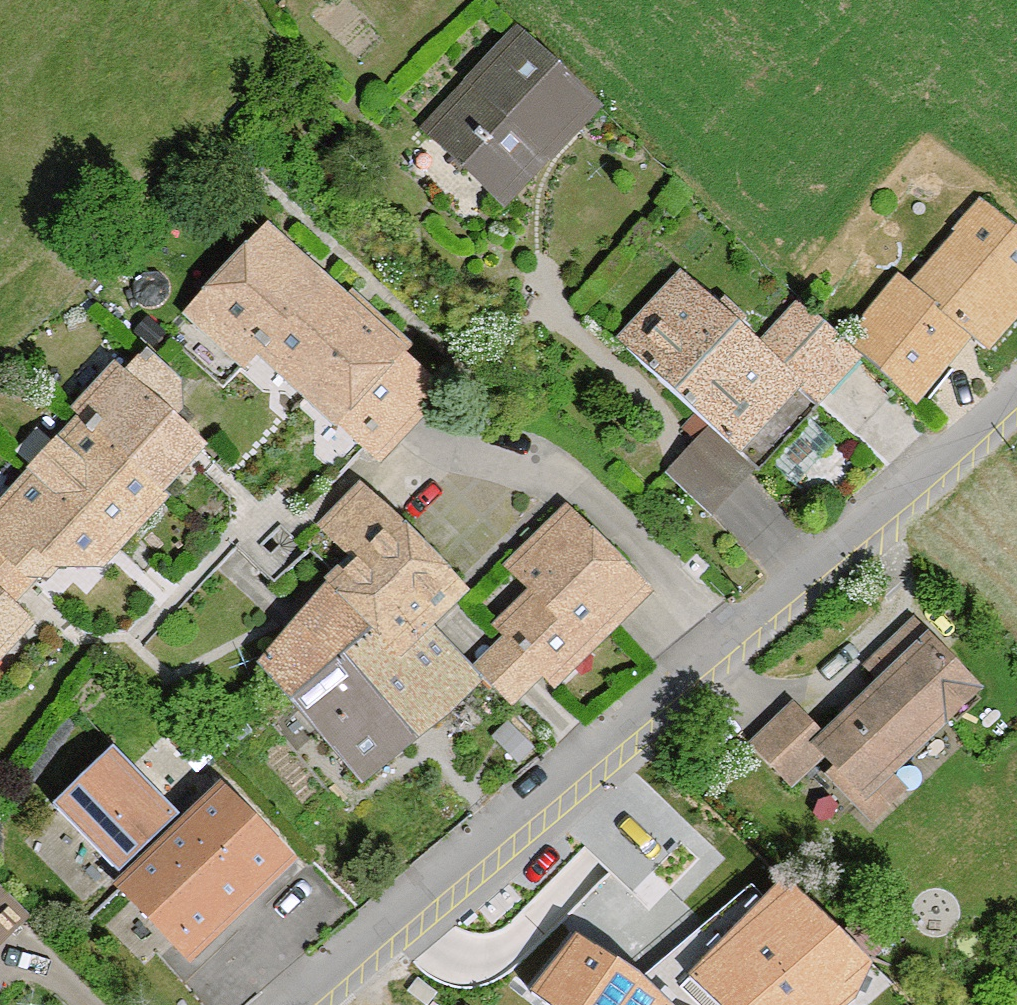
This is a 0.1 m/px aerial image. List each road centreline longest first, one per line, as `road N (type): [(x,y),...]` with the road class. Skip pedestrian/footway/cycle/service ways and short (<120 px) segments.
road 1 (residential): [(298,1004),(730,645),(1016,392)]

